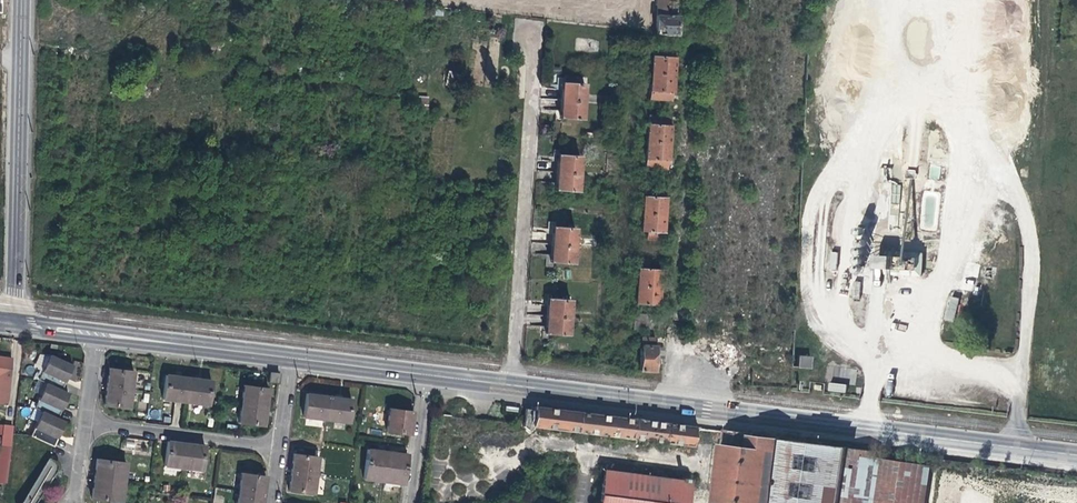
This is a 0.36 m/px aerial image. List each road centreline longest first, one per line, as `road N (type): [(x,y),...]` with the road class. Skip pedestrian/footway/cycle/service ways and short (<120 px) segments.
road 1 (residential): [(428,375),(1076,454)]
road 2 (residential): [(21,0),(11,323)]
road 3 (residential): [(97,334),(291,358)]
road 4 (residential): [(280,449),(87,420)]
road 5 (residential): [(291,358),(428,375)]
road 6 (residential): [(410,502),(428,375)]

